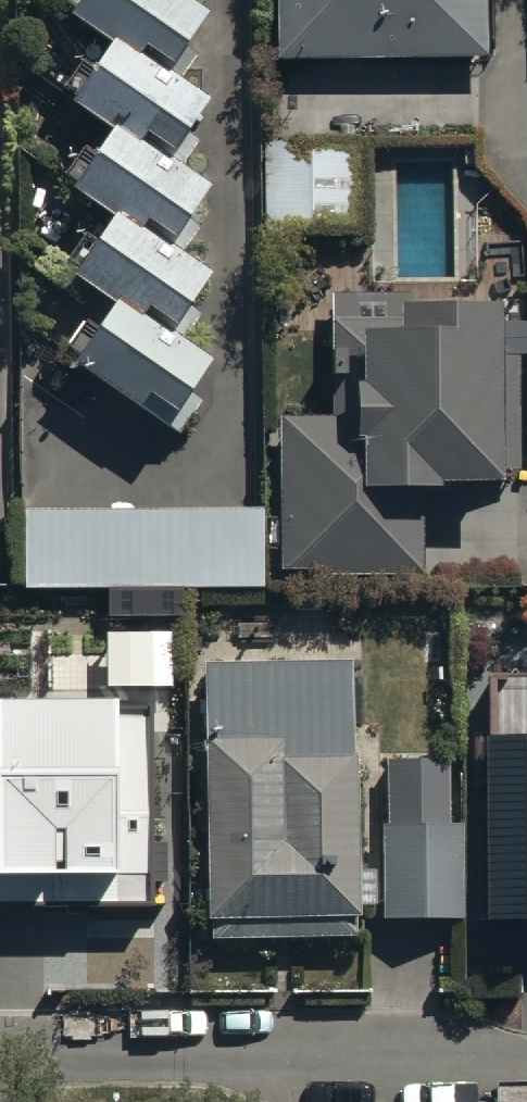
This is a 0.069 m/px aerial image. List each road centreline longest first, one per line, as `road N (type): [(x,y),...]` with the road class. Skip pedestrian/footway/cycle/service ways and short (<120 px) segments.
road 1 (unclassified): [(0,1070),(526,1070)]

